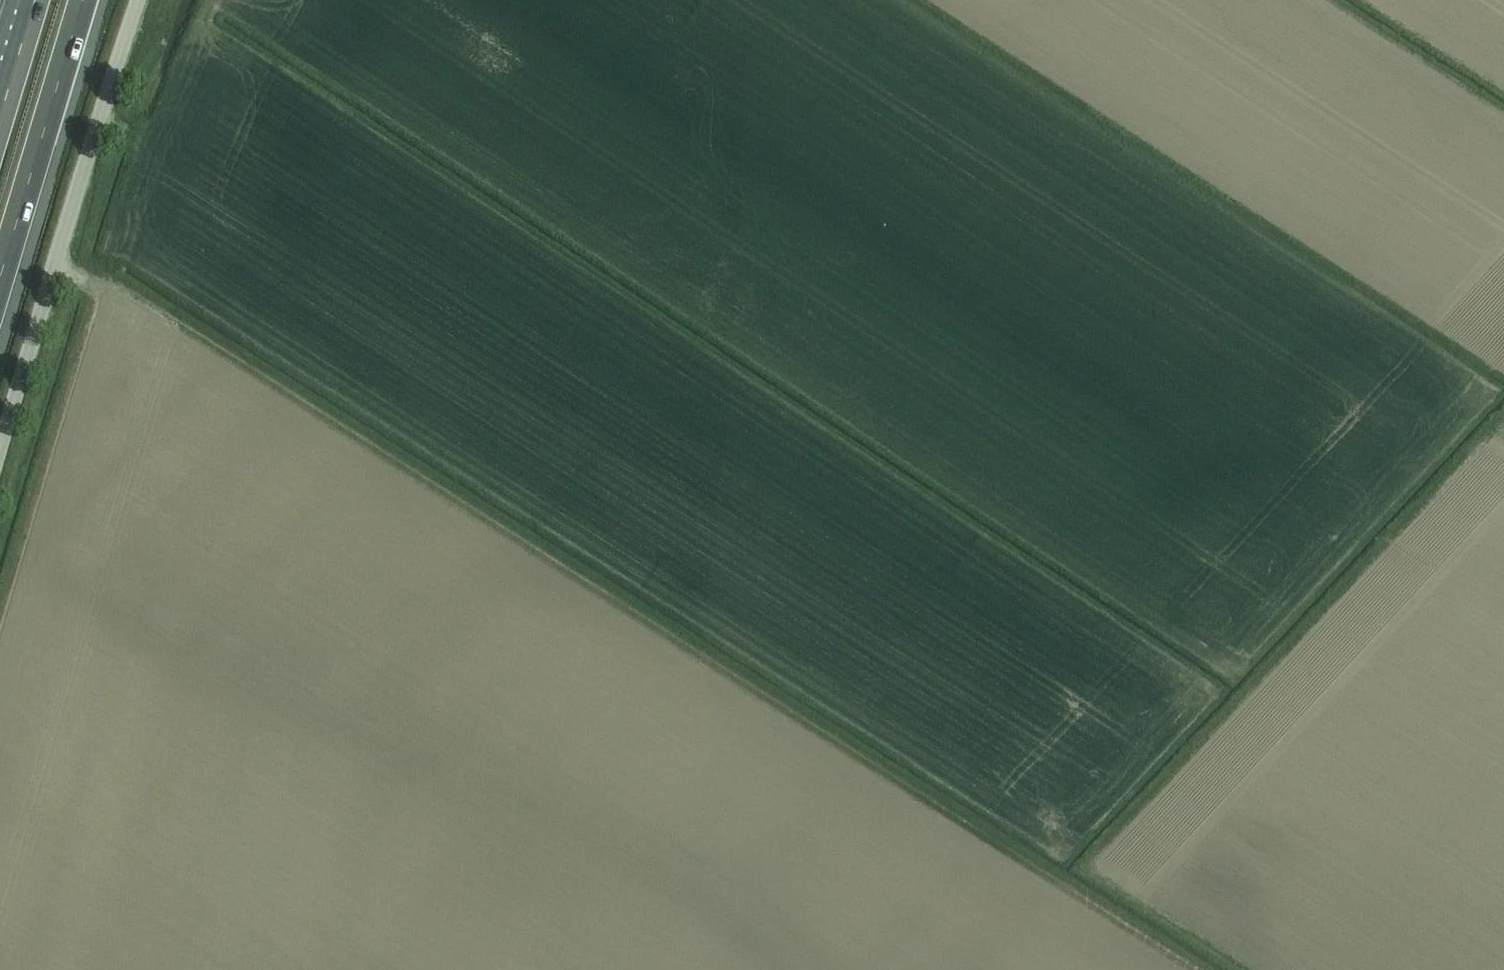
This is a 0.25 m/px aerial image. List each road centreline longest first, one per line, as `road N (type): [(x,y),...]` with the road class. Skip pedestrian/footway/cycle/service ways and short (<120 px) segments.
road 1 (unclassified): [(0,443),(137,0)]
road 2 (motorway): [(0,275),(82,0)]

